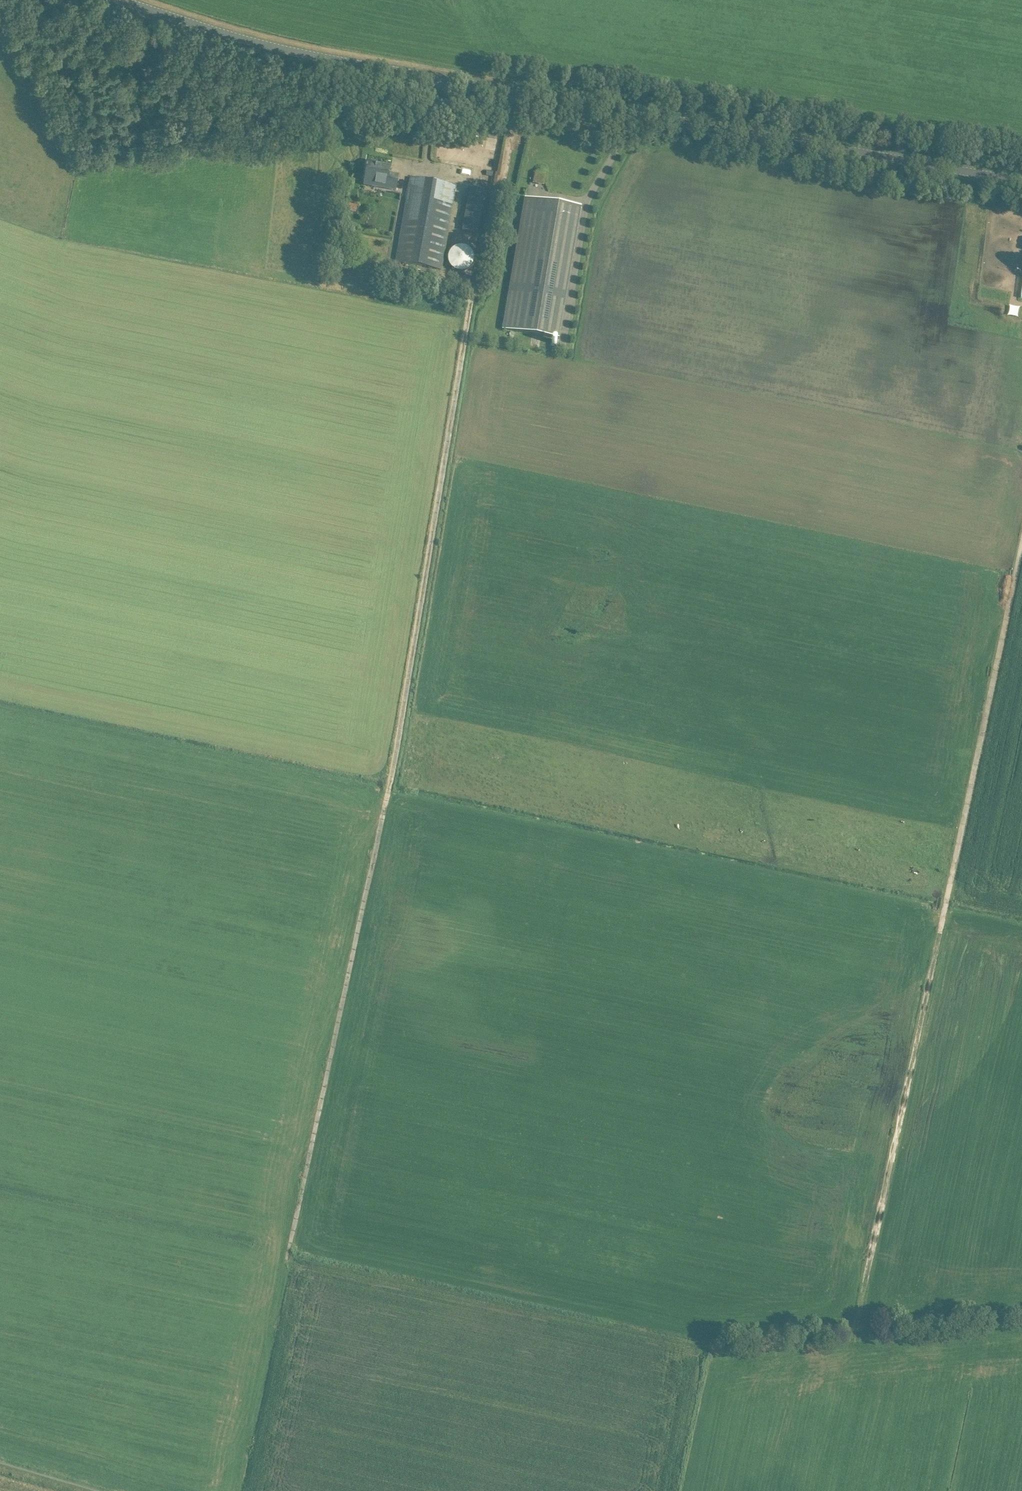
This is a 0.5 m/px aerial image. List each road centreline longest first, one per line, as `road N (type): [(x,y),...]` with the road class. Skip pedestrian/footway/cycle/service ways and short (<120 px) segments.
road 1 (track): [(291,1244),(388,793),(471,306)]
road 2 (tertiary): [(1021,181),(310,55),(123,0)]
road 3 (track): [(1021,548),(855,1327)]

